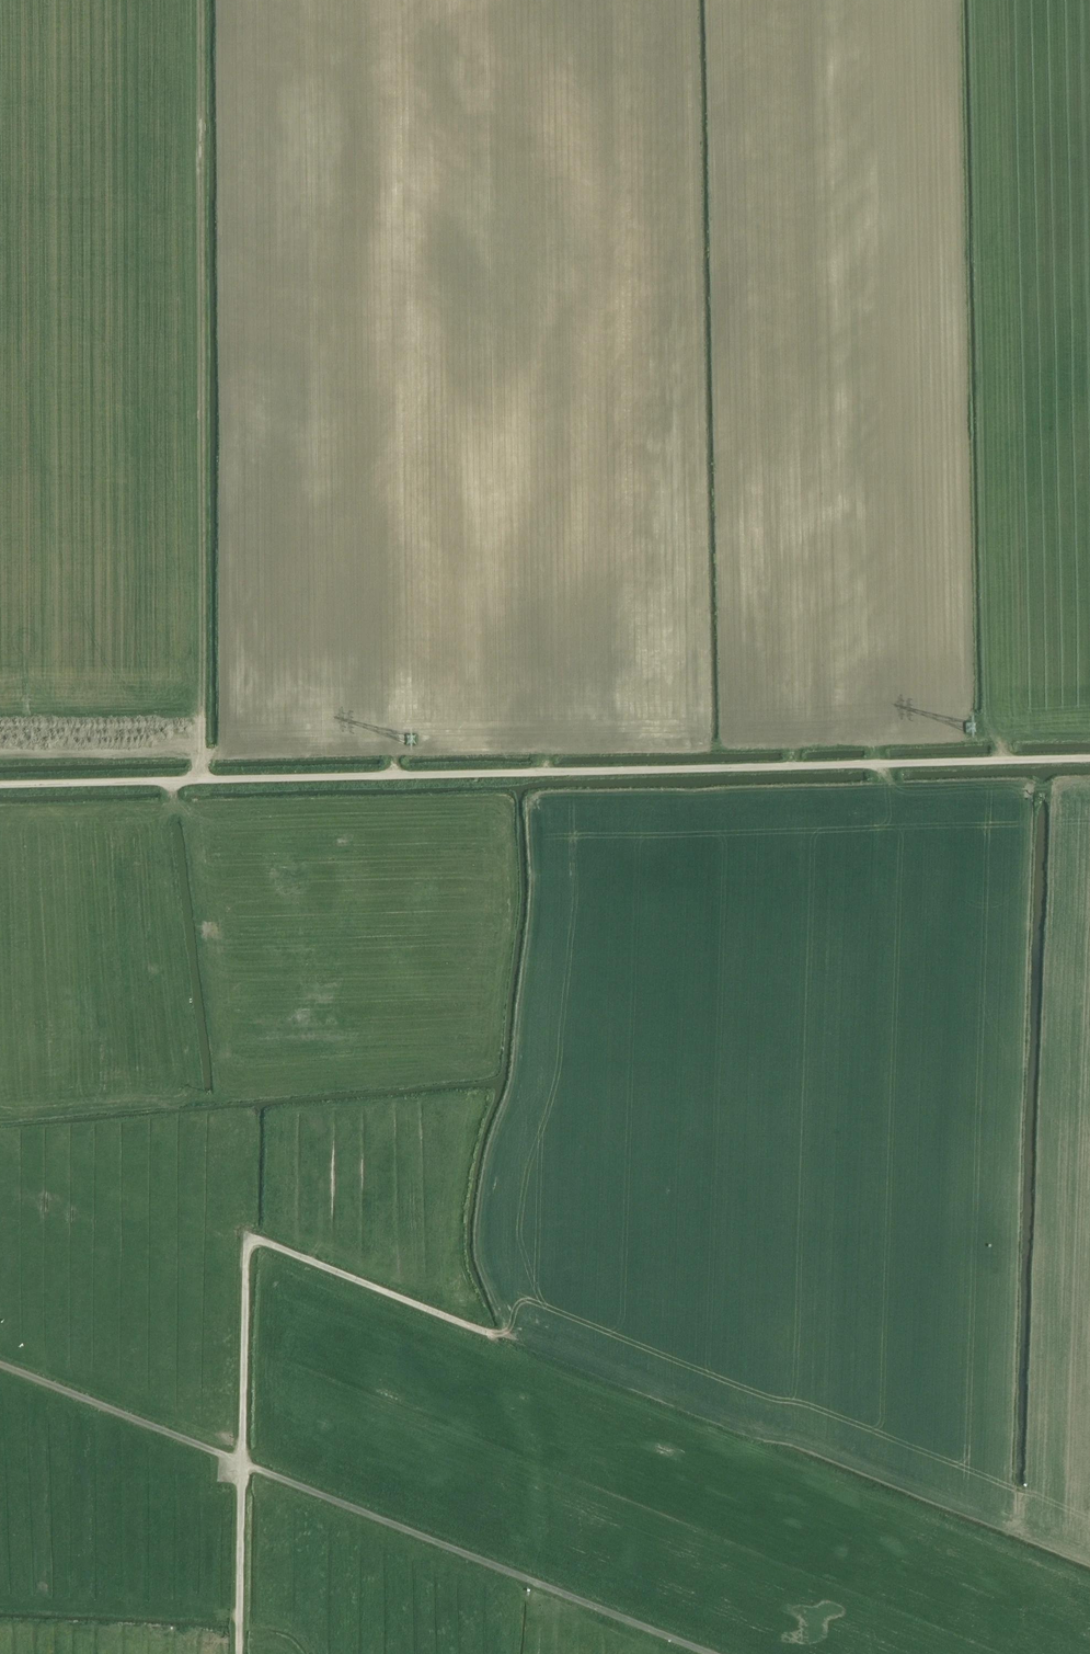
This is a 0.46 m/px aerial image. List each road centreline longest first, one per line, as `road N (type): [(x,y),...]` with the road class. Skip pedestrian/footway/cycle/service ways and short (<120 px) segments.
road 1 (unclassified): [(0,785),(1089,759)]

